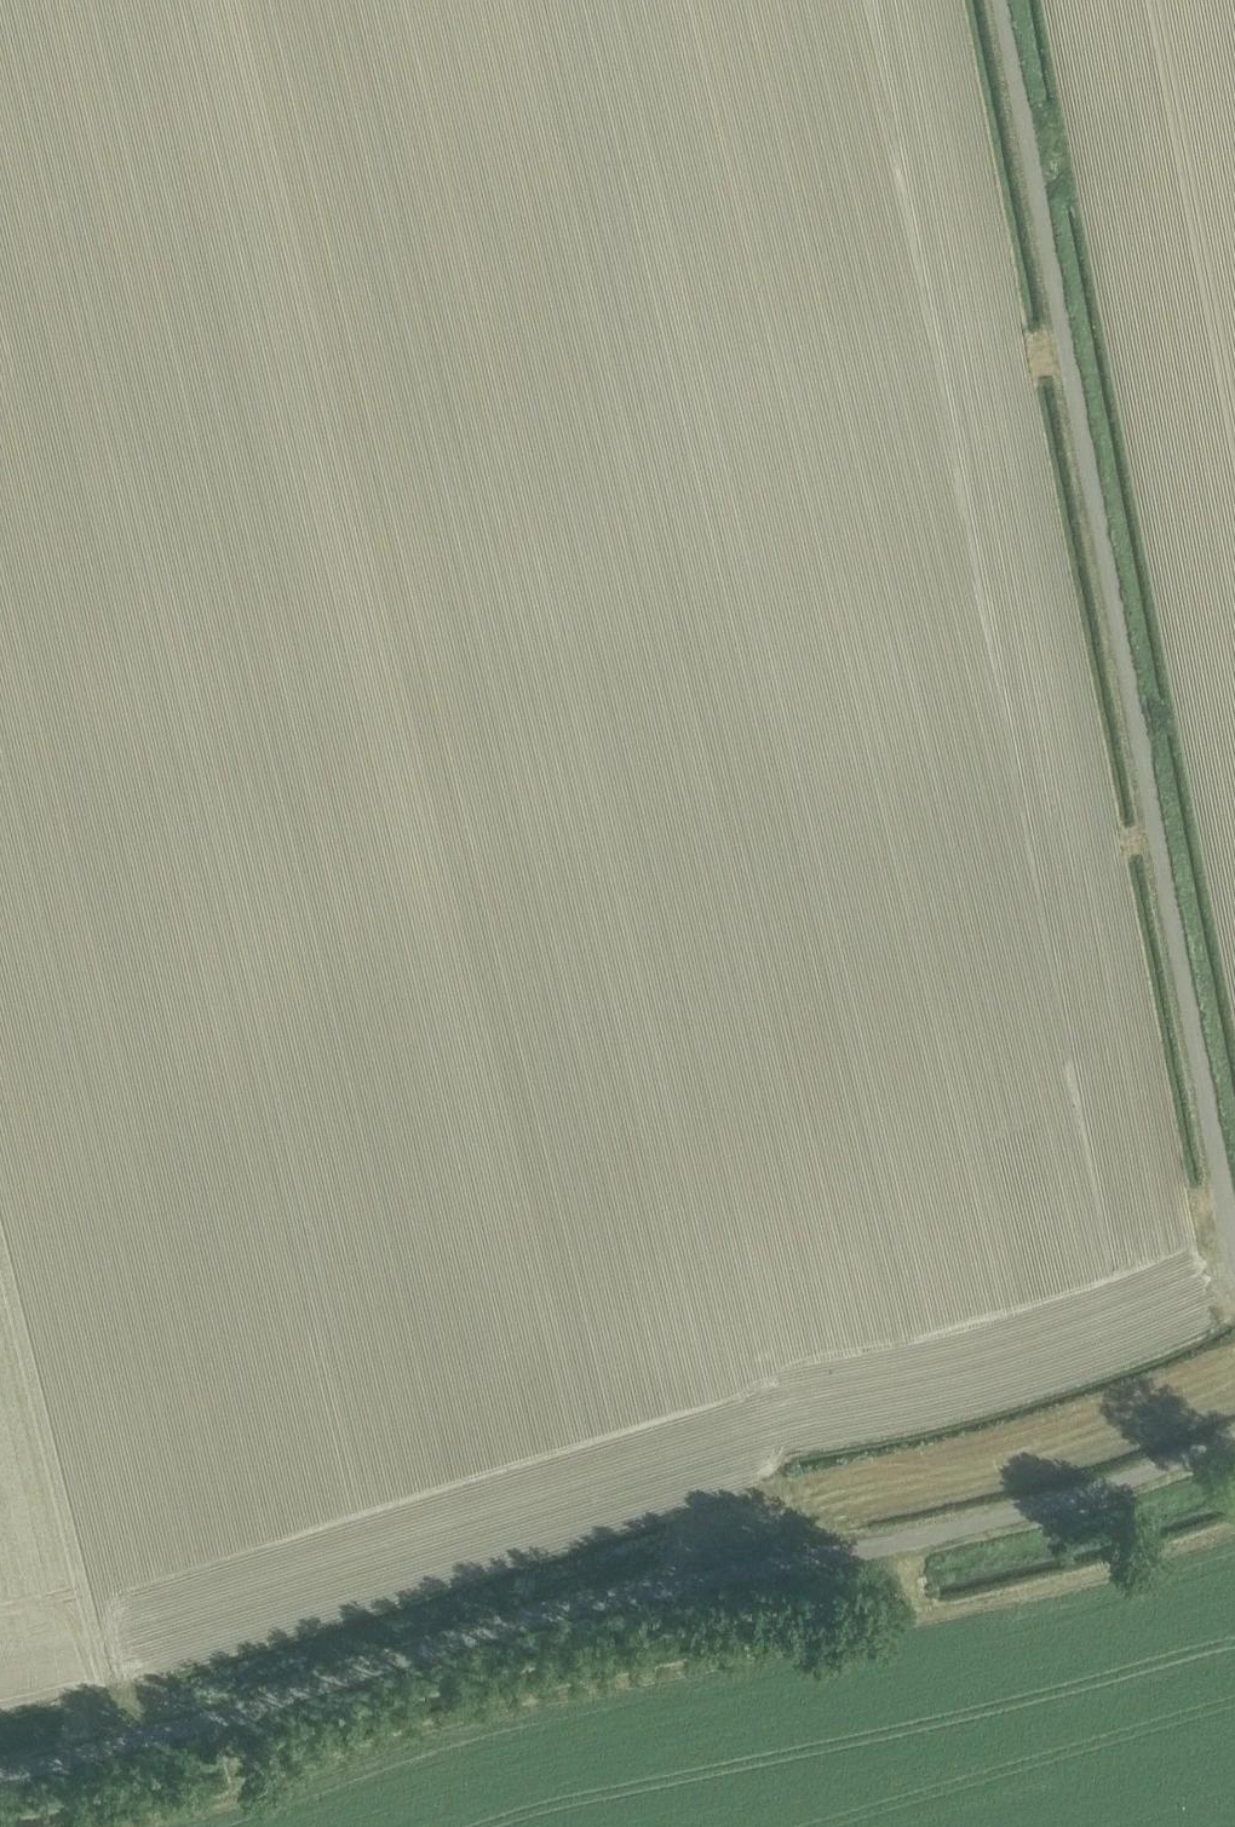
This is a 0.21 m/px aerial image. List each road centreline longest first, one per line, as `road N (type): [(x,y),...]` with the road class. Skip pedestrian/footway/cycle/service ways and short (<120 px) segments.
road 1 (track): [(0,1783),(675,1592),(992,1523),(1175,1469),(1234,1442)]
road 2 (track): [(1234,1236),(1007,0)]

